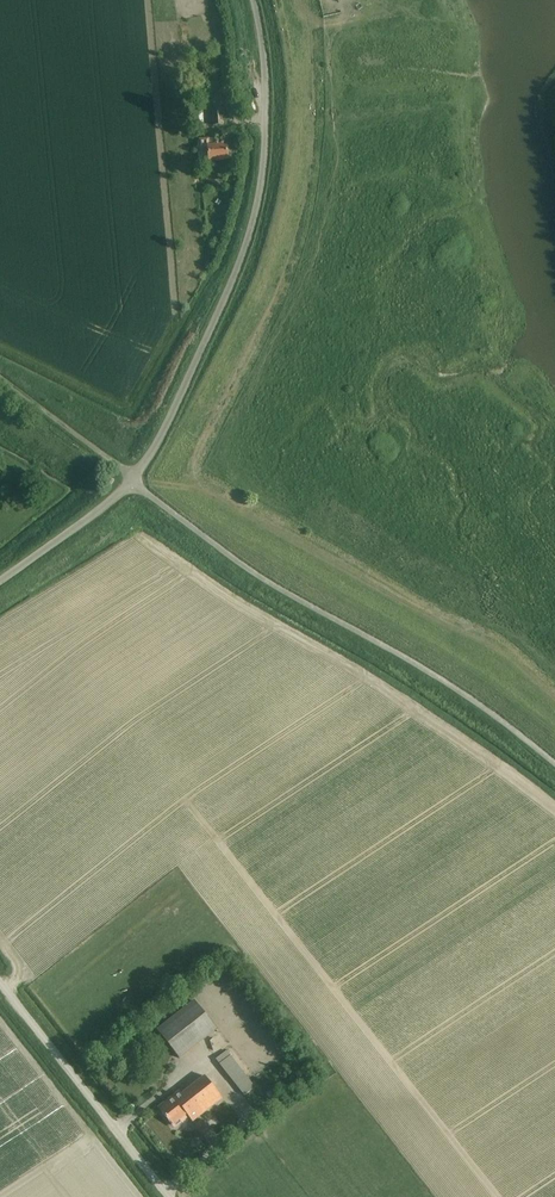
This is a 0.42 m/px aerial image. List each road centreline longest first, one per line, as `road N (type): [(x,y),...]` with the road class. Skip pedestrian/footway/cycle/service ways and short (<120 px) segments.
road 1 (unclassified): [(134,478),(248,569),(431,671),(554,762)]
road 2 (unclassified): [(134,478),(162,435),(247,245),(267,121),(254,0)]
road 3 (track): [(276,0),(292,114),(275,236),(247,308),(160,469)]
road 4 (track): [(160,469),(167,491),(191,511),(492,689),(554,739)]
road 5 (unclassified): [(169,1196),(0,984)]
road 6 (unclassified): [(0,581),(134,478)]
road 7 (track): [(0,376),(134,478)]

